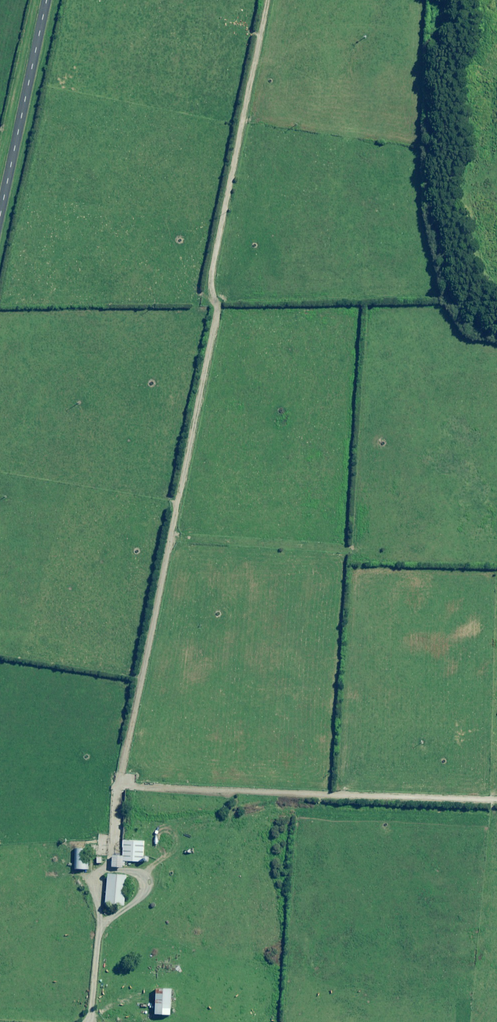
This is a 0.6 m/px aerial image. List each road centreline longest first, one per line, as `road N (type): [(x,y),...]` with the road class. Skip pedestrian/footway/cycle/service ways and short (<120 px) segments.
road 1 (track): [(267,0),(209,290),(227,316),(123,785)]
road 2 (track): [(496,803),(123,785)]
road 3 (unclassified): [(46,0),(0,208)]

